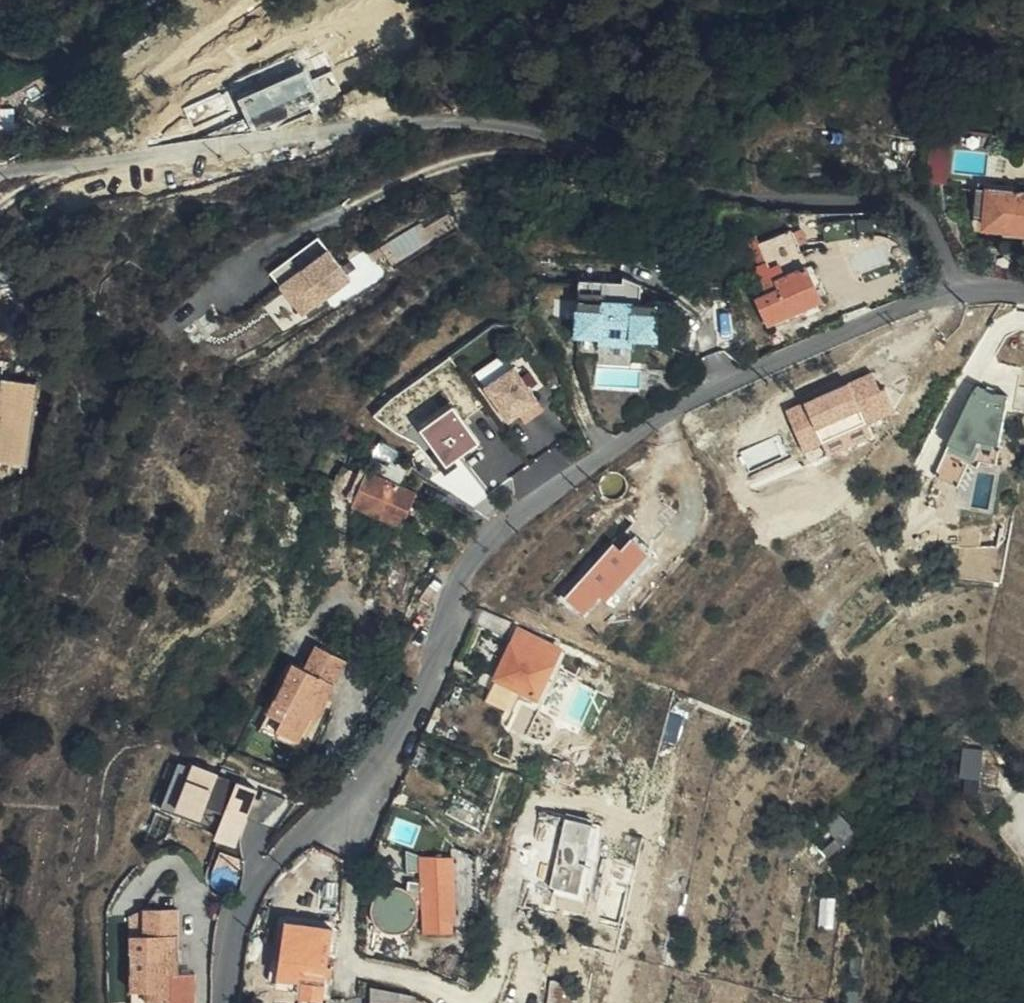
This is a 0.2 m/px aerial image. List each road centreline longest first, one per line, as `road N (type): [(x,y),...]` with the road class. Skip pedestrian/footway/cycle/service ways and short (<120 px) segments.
road 1 (unclassified): [(956,291),(725,384),(654,422),(490,538),(454,595),(439,657),(380,770),(287,849),(240,917),(229,1002)]
road 2 (unclassified): [(956,291),(938,230),(916,208),(664,196),(567,144),(417,124),(265,150),(0,172)]

